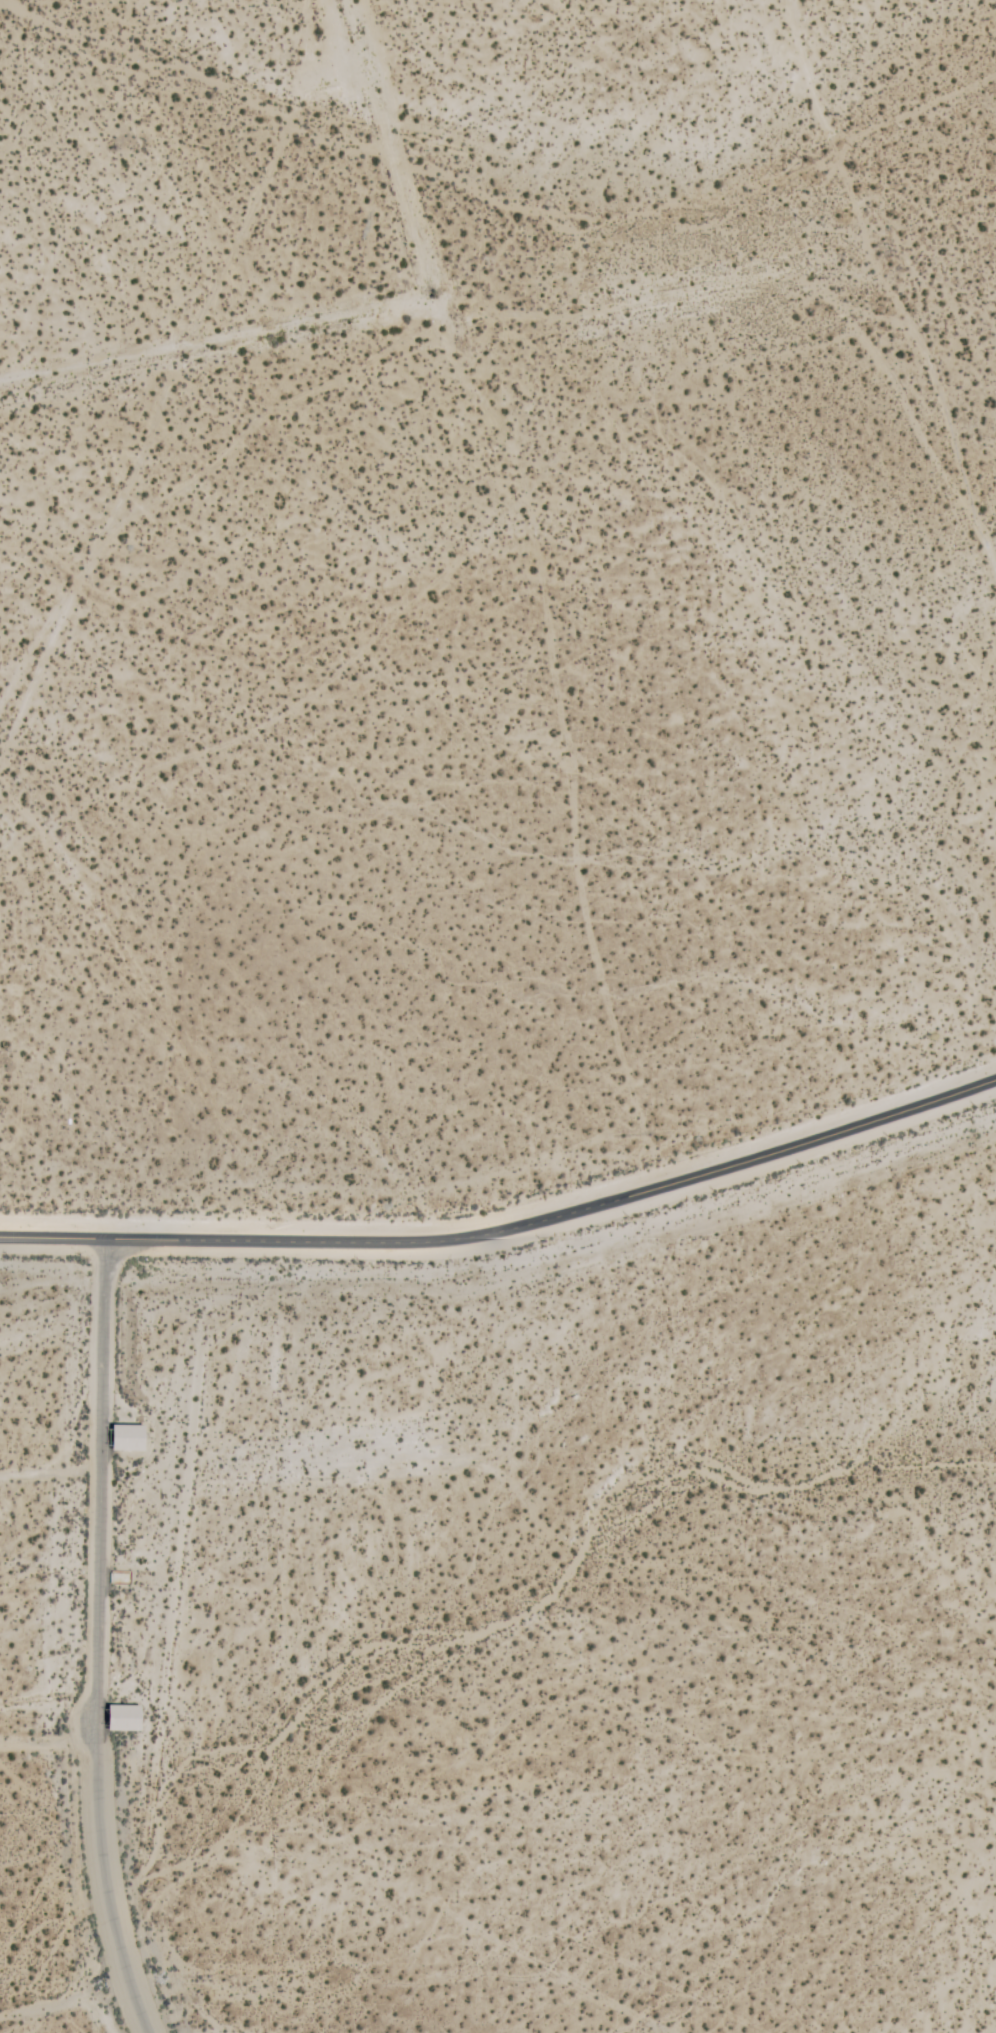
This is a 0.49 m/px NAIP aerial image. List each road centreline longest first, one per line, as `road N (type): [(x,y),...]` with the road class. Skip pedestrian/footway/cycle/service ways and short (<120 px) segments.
road 1 (residential): [(995,1079),(491,1231),(410,1240),(0,1234)]
road 2 (residential): [(147,2032),(107,1899),(95,1805),(102,1236)]
road 3 (track): [(995,76),(857,137),(837,157),(876,273),(922,357),(995,574)]

